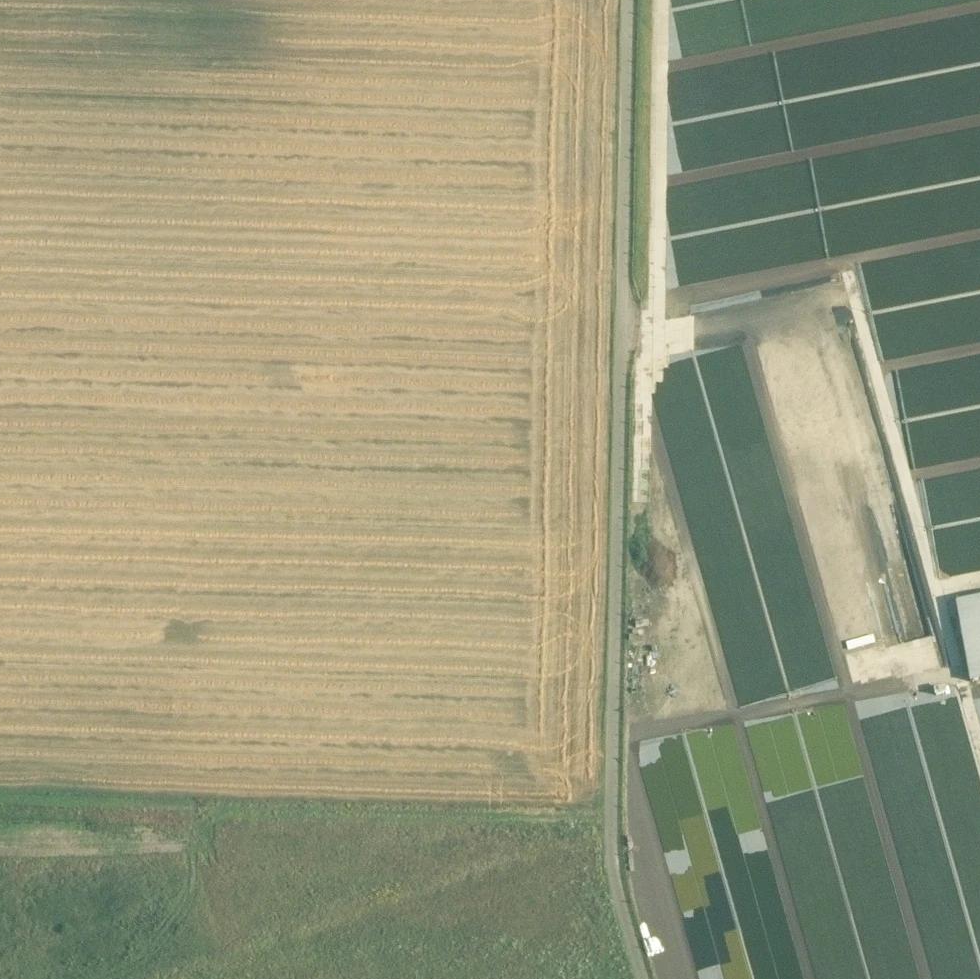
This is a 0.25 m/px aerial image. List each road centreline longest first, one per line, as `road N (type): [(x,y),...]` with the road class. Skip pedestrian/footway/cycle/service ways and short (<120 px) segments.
road 1 (unclassified): [(621,0),(601,839),(643,978)]

